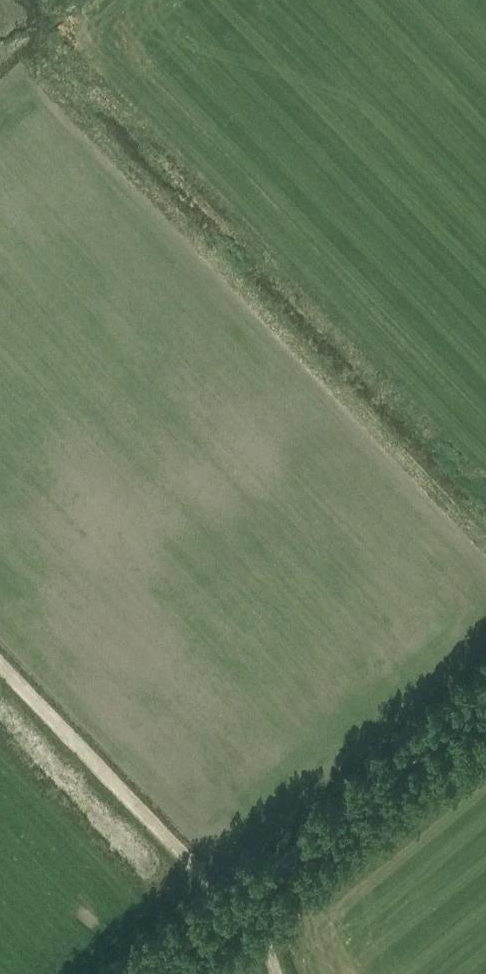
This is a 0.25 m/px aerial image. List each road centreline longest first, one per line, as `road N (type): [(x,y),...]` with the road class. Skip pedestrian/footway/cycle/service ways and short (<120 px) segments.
road 1 (track): [(154,973),(485,699)]

